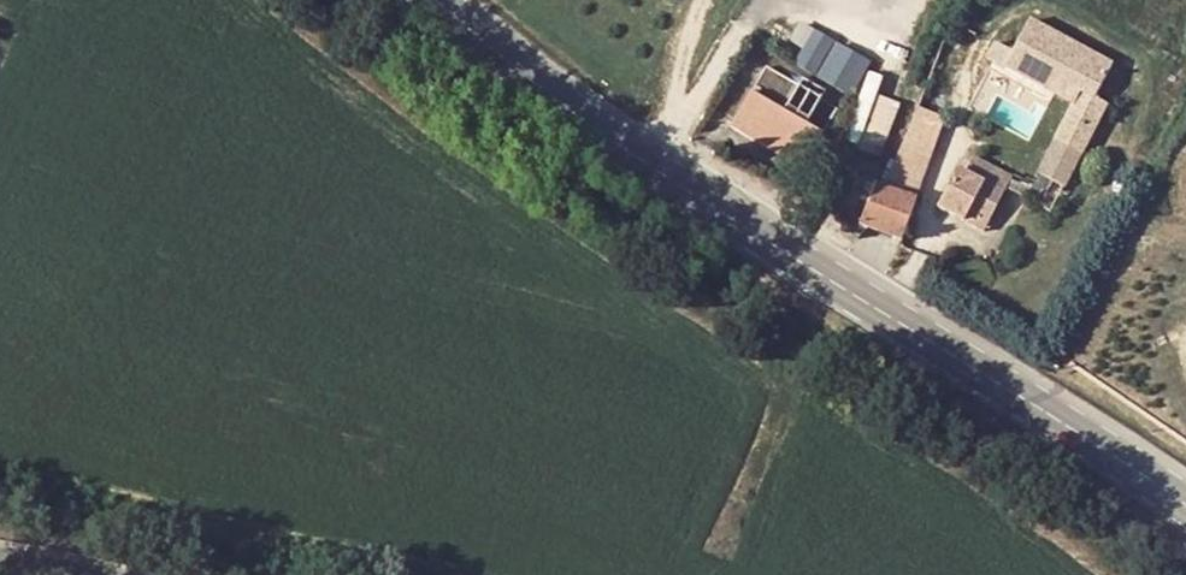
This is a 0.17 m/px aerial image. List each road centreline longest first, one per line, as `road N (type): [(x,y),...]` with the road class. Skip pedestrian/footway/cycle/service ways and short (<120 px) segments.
road 1 (tertiary): [(1185,510),(688,183),(451,0)]

